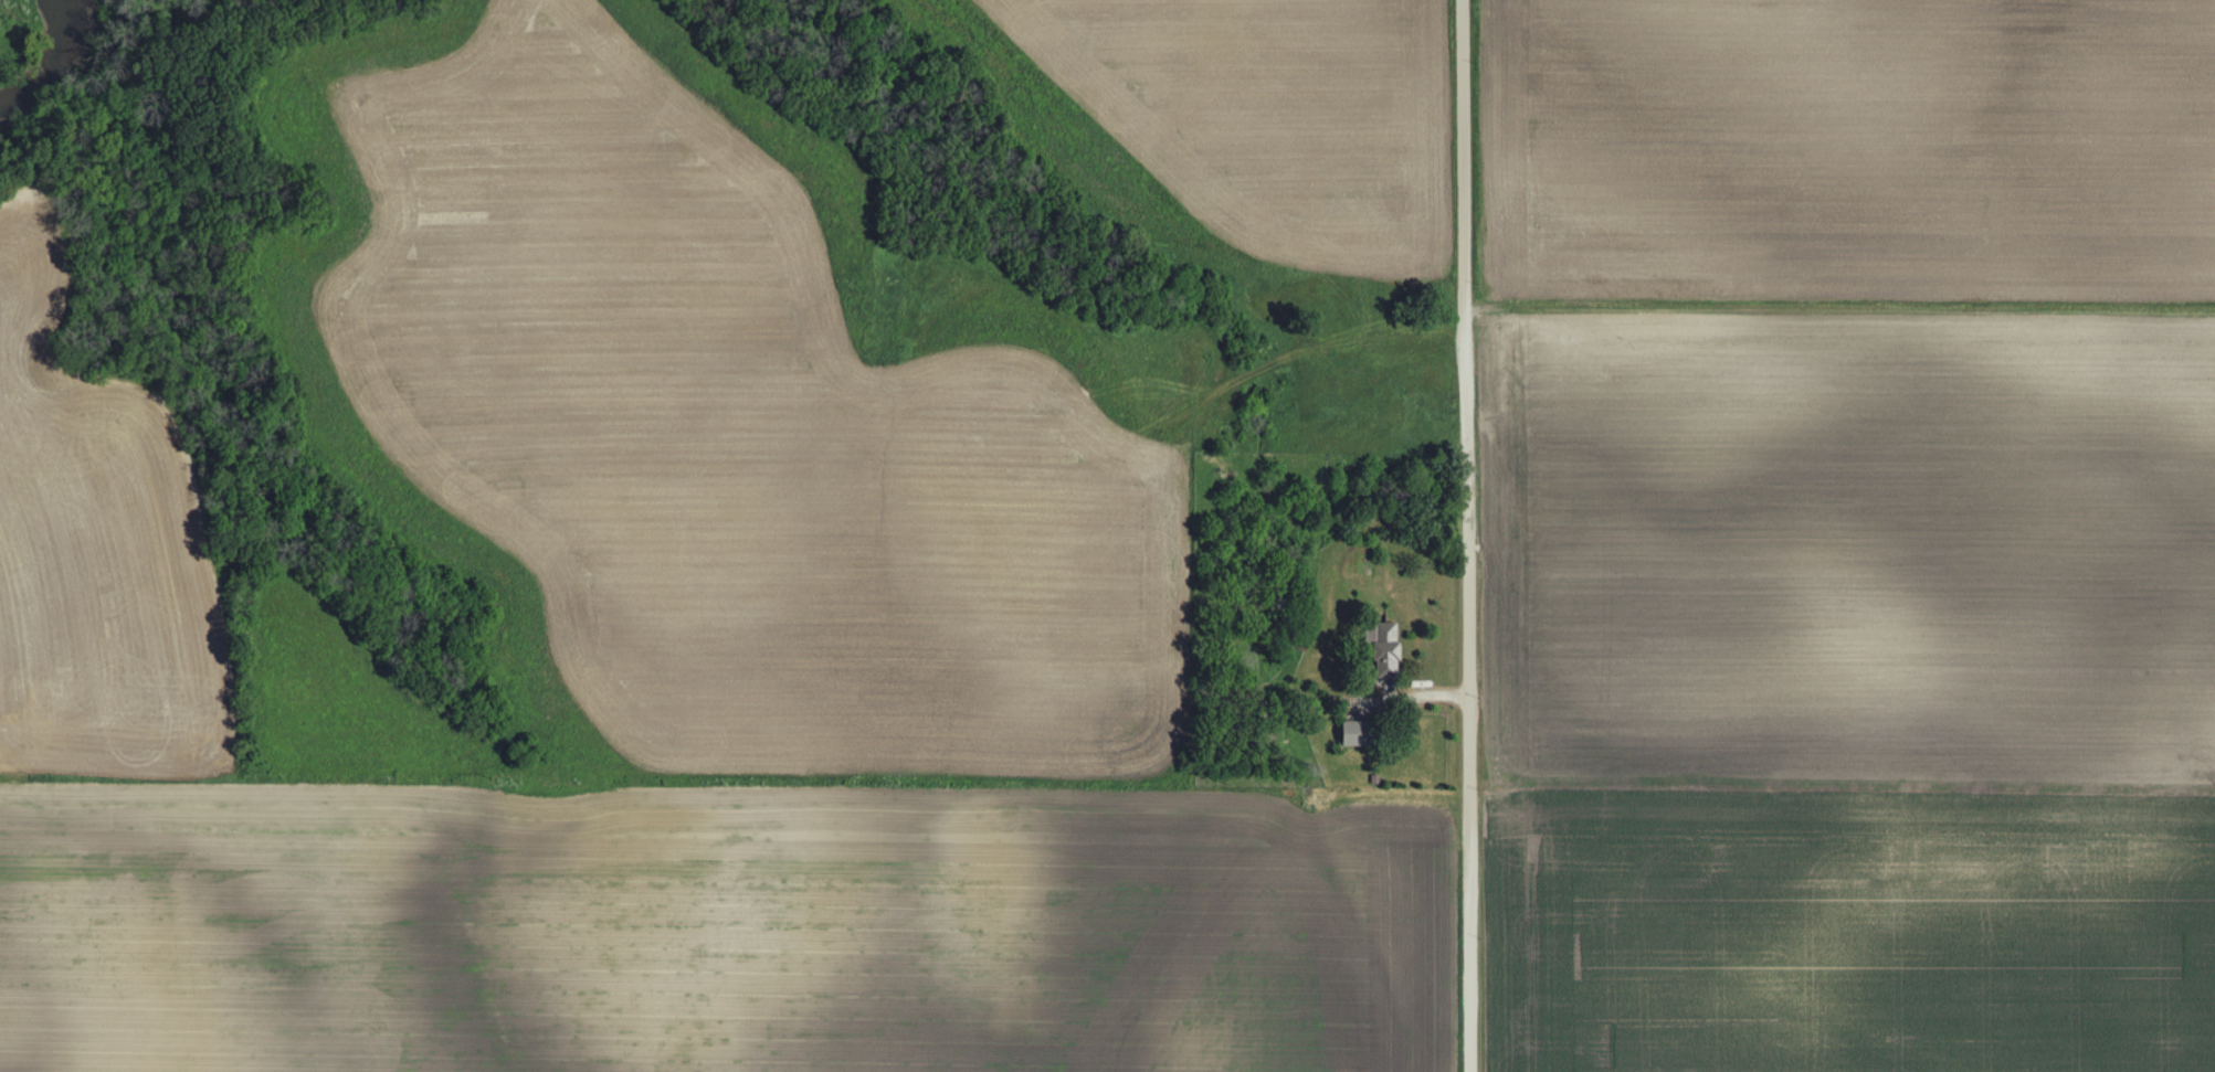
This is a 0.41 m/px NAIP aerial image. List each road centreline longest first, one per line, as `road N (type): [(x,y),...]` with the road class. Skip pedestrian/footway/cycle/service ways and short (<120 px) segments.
road 1 (residential): [(1468,1071),(1463,0)]

